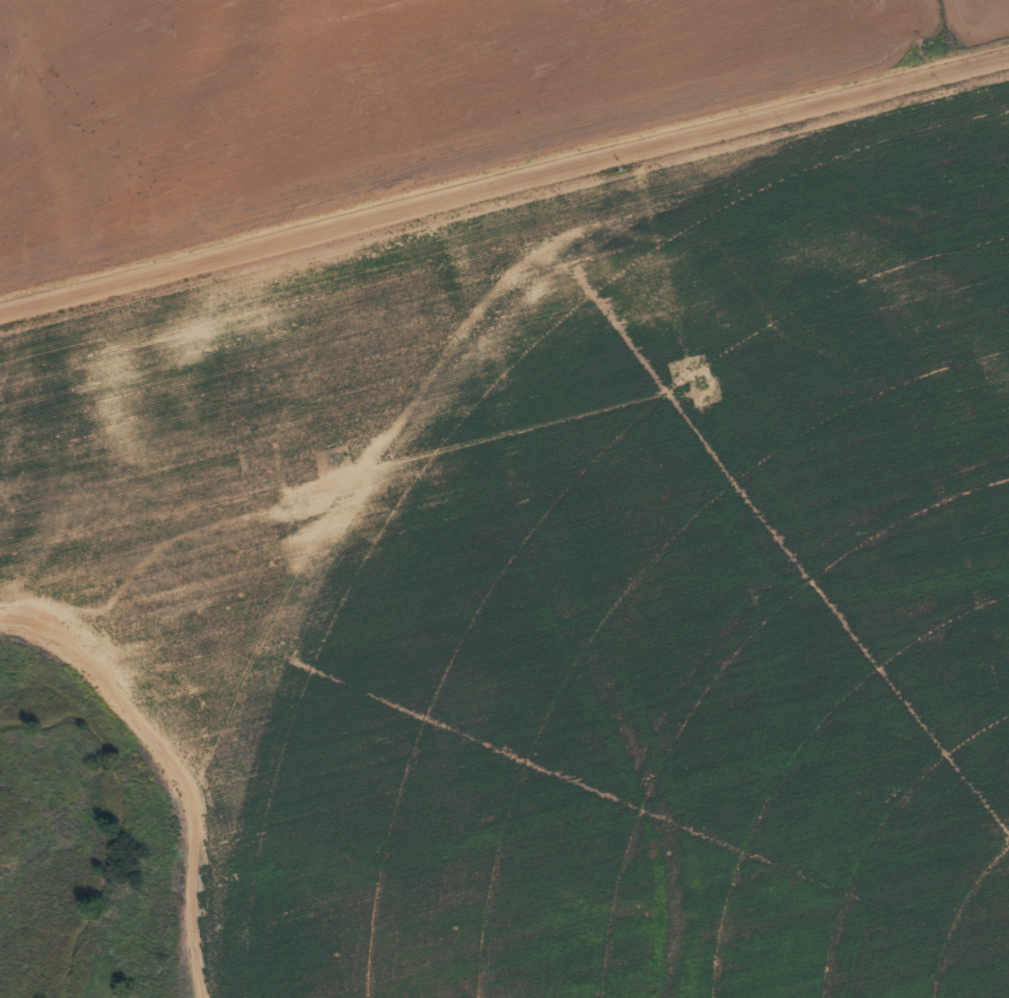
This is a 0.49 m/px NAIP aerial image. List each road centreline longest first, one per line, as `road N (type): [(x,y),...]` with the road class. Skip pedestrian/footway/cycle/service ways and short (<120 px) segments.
road 1 (residential): [(1008,54),(0,309)]
road 2 (track): [(0,624),(68,650),(173,771),(193,812),(187,928),(200,997)]

